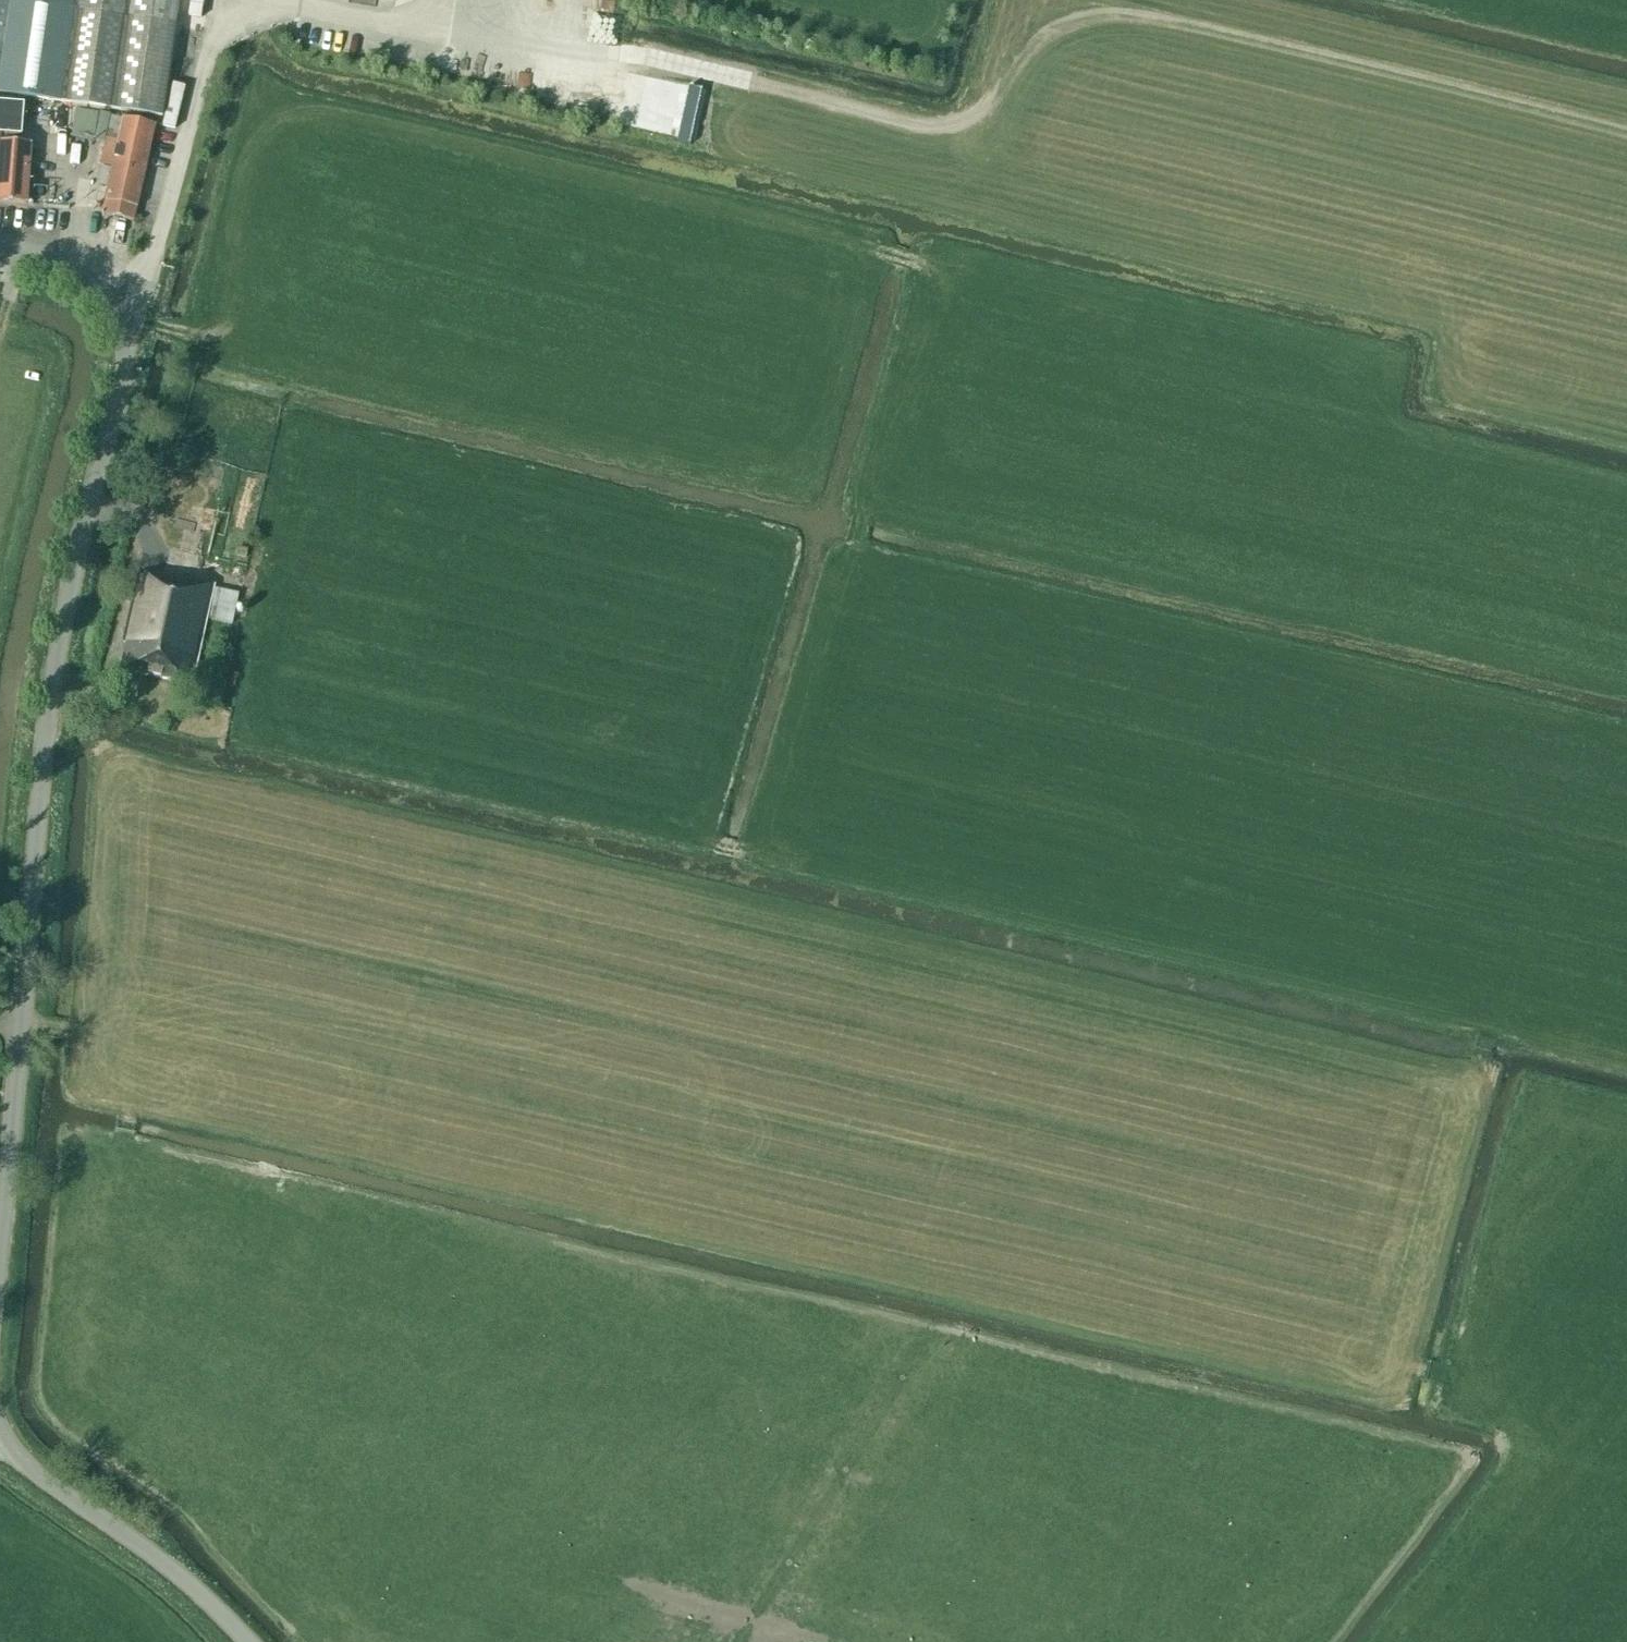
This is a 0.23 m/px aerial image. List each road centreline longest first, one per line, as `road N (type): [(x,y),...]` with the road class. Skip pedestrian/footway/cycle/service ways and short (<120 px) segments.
road 1 (tertiary): [(0,1249),(62,613),(123,388),(125,350),(119,314),(96,287),(0,252)]
road 2 (tertiary): [(247,1641),(184,1581),(19,1459),(0,1436)]

